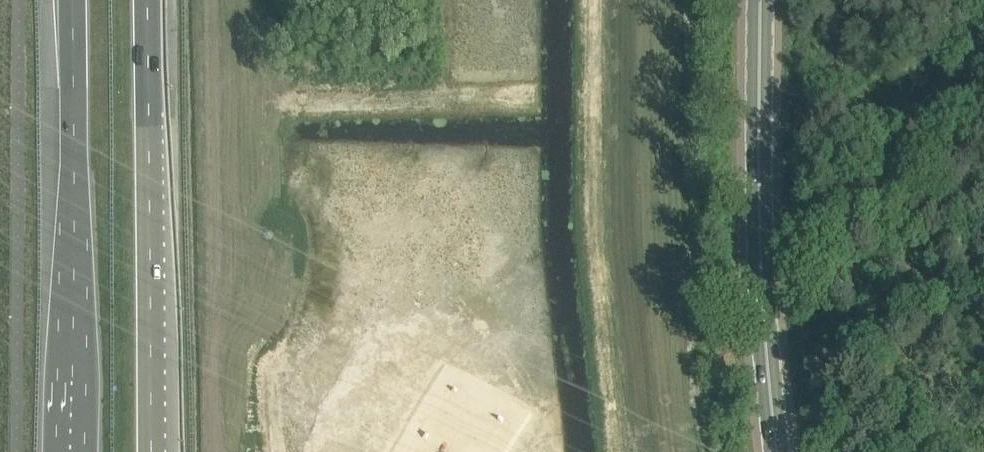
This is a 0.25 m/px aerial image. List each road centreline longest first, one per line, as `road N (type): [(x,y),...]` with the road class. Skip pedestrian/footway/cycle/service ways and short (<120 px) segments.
road 1 (tertiary): [(777,451),(761,288),(760,0)]
road 2 (trunk): [(151,451),(147,0)]
road 3 (trunk): [(72,0),(68,451)]

